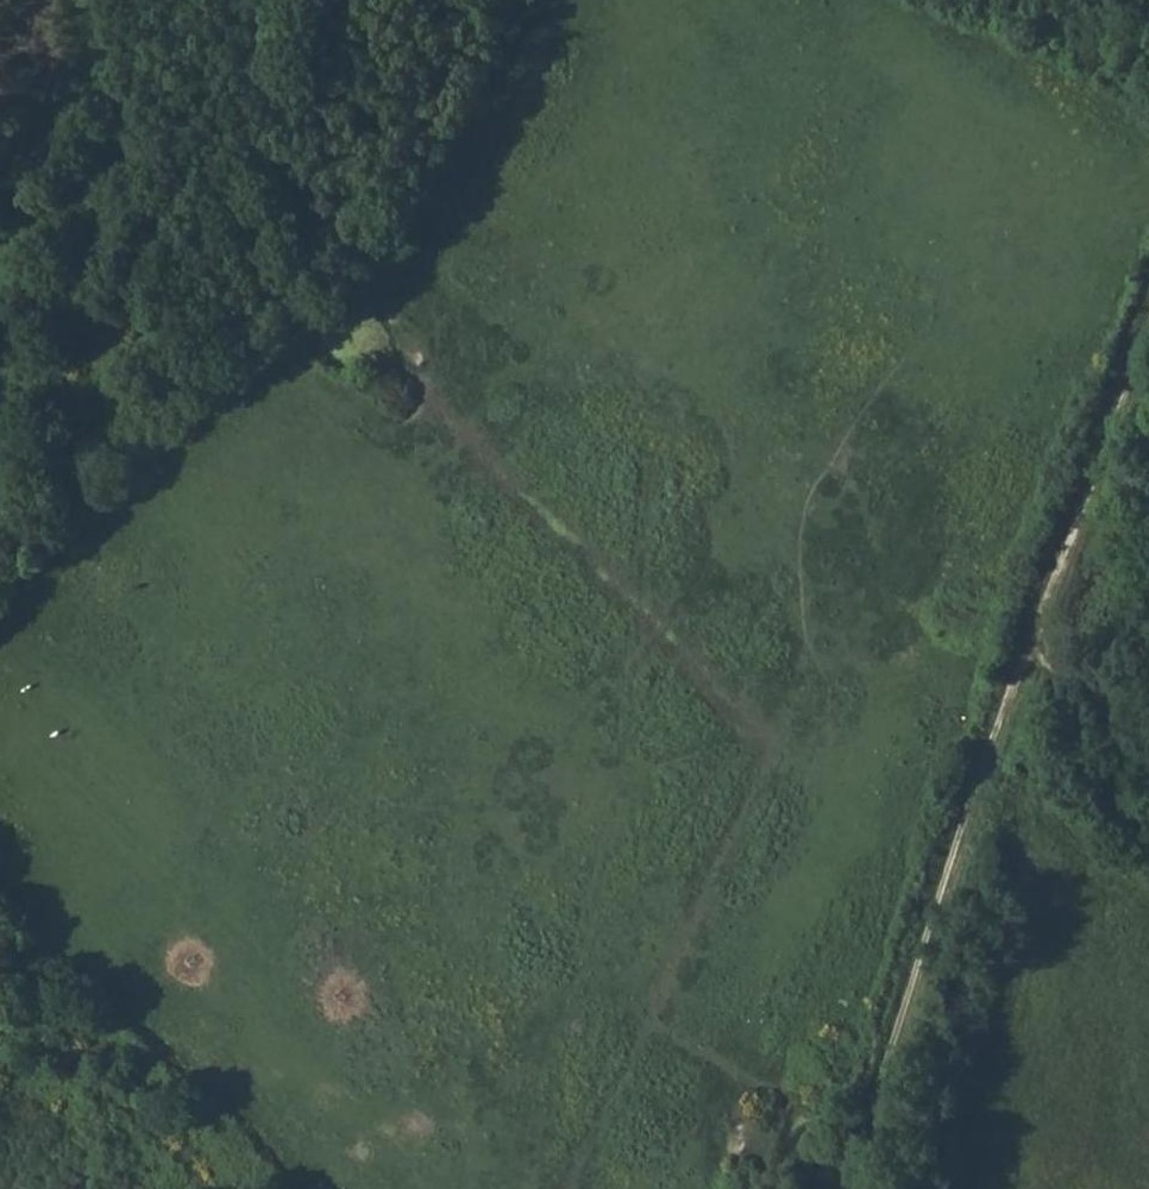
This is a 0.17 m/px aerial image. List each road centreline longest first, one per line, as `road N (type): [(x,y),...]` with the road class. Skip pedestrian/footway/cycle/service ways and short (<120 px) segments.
road 1 (track): [(850,1188),(1032,642)]
road 2 (track): [(1032,642),(1148,329)]
road 3 (track): [(1148,809),(1032,642)]

